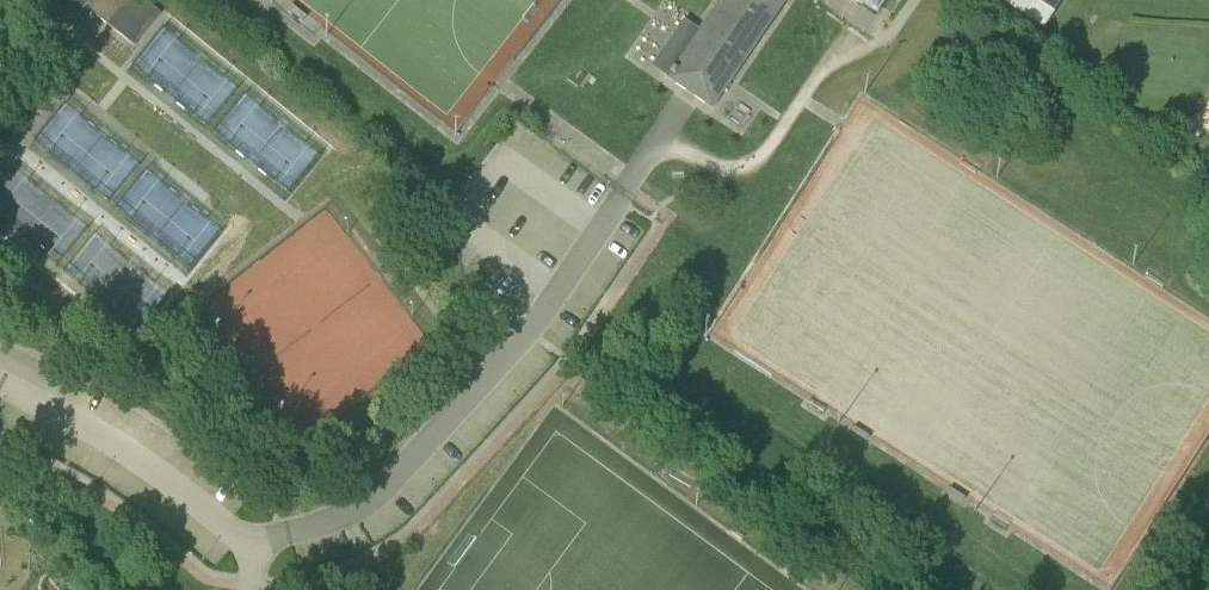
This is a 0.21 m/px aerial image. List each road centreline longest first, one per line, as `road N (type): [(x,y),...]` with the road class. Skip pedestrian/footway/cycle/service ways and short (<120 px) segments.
road 1 (unclassified): [(247,589),(252,543),(134,453),(0,379)]

